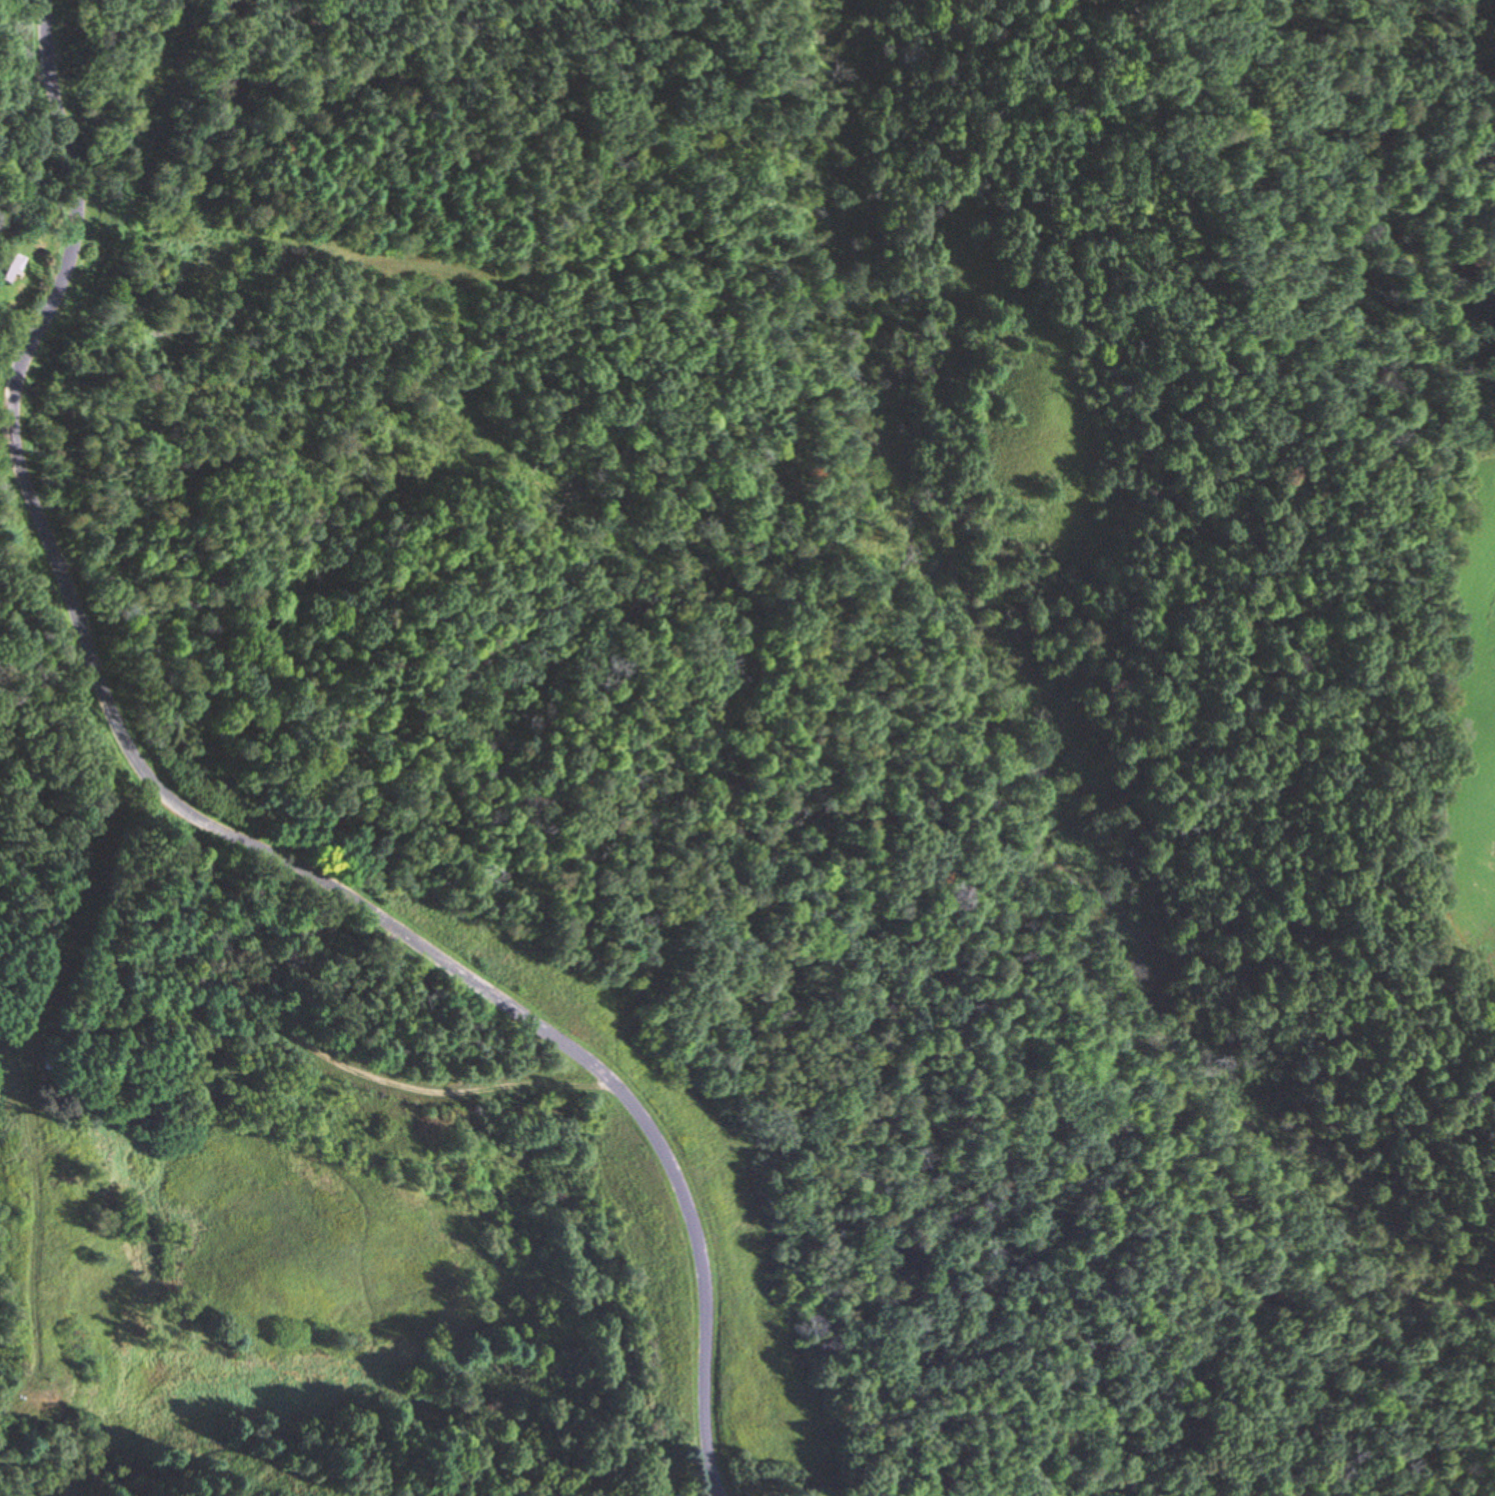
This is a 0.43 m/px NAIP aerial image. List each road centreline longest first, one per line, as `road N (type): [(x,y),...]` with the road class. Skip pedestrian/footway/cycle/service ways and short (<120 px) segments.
road 1 (residential): [(718,1495),(706,1429),(709,1300),(697,1239),(653,1137),(560,1077),(444,966),(156,819),(114,777),(20,553),(15,500),(0,490)]
road 2 (residential): [(560,1077),(374,1104),(231,994),(173,985),(59,1040)]
road 3 (residential): [(0,454),(9,370),(50,282),(18,0)]

